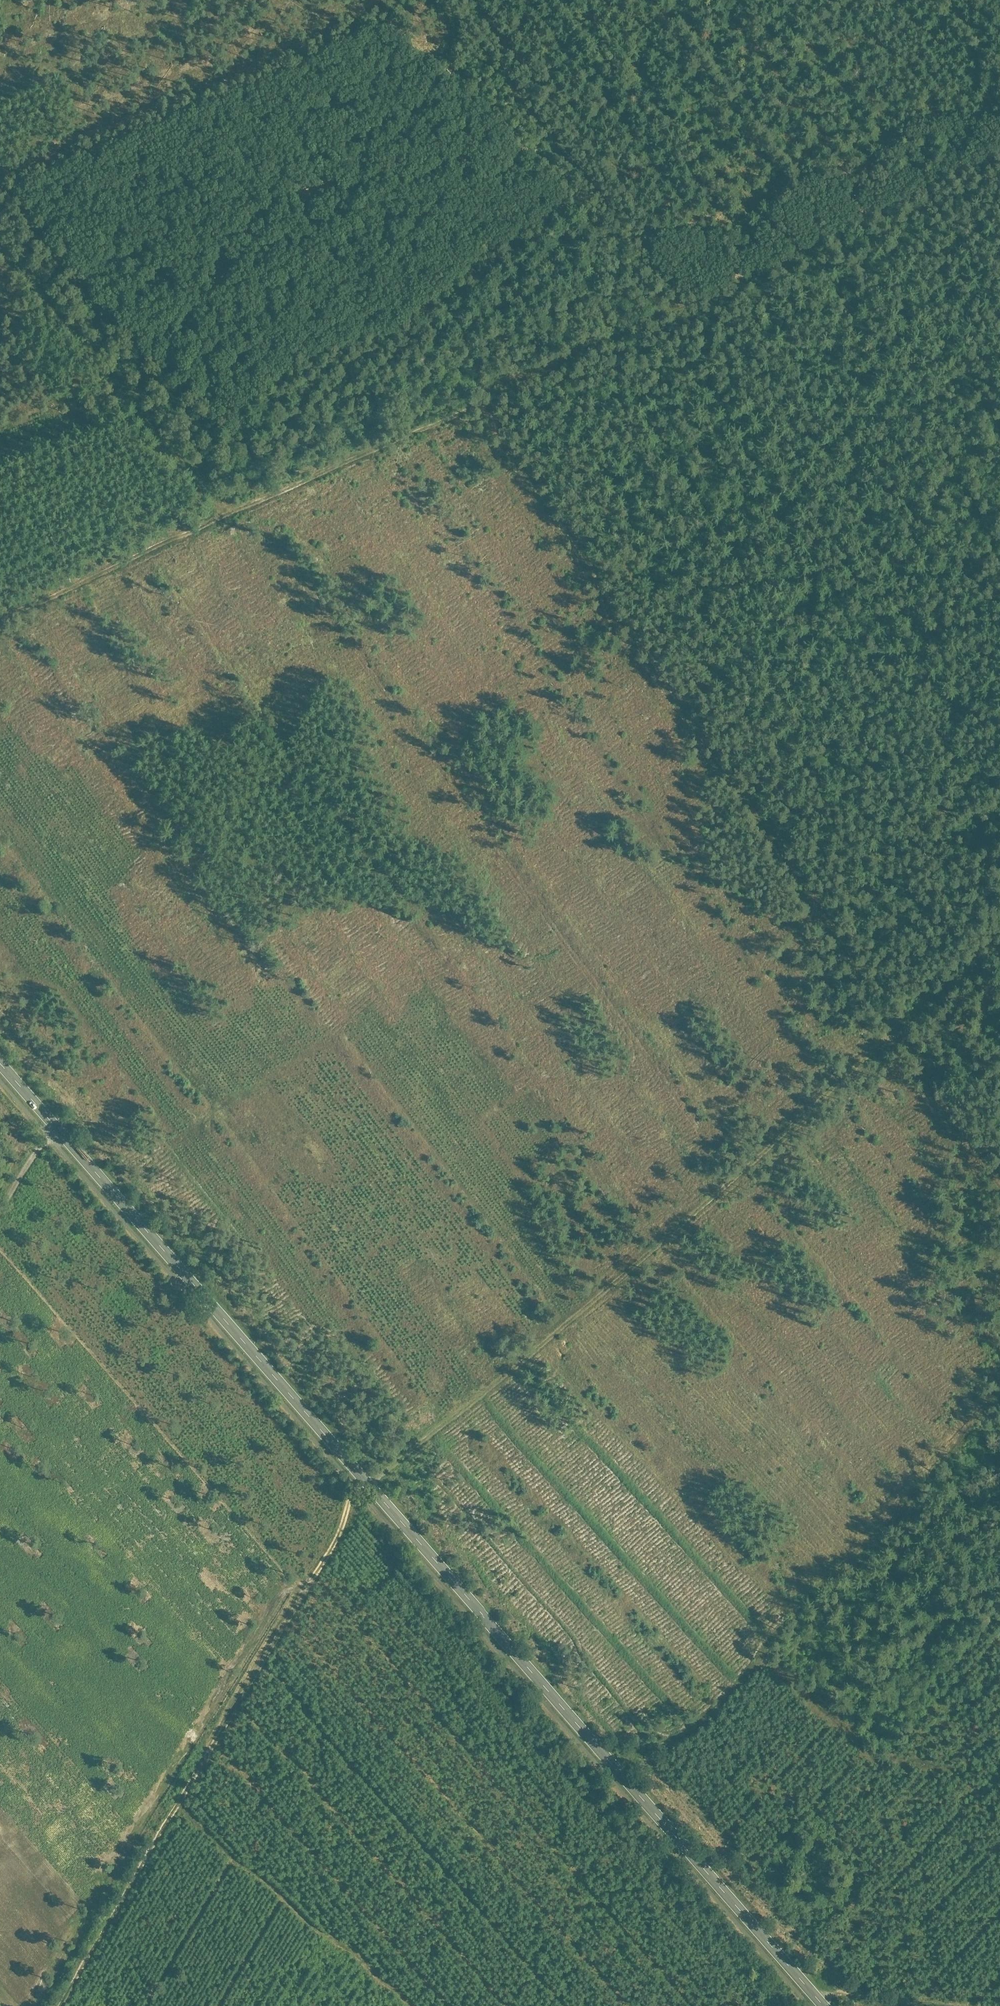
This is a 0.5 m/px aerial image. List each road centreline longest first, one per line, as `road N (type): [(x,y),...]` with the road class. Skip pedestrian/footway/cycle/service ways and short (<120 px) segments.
road 1 (secondary): [(823,2005),(0,1073)]
road 2 (track): [(0,618),(683,306),(837,231),(999,137)]
road 3 (track): [(999,1185),(480,399)]
road 4 (track): [(361,1483),(414,1450),(805,1131),(999,949)]
road 5 (track): [(447,0),(683,306)]
road 6 (track): [(224,512),(0,261)]
road 7 (track): [(661,0),(837,231)]

